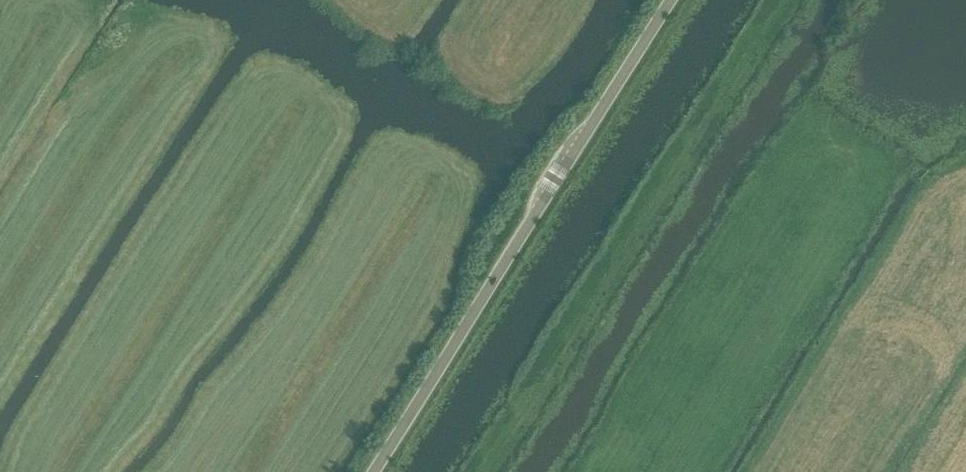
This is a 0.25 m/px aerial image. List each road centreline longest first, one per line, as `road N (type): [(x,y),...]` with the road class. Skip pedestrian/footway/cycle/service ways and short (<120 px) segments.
road 1 (unclassified): [(373,471),(673,0)]

